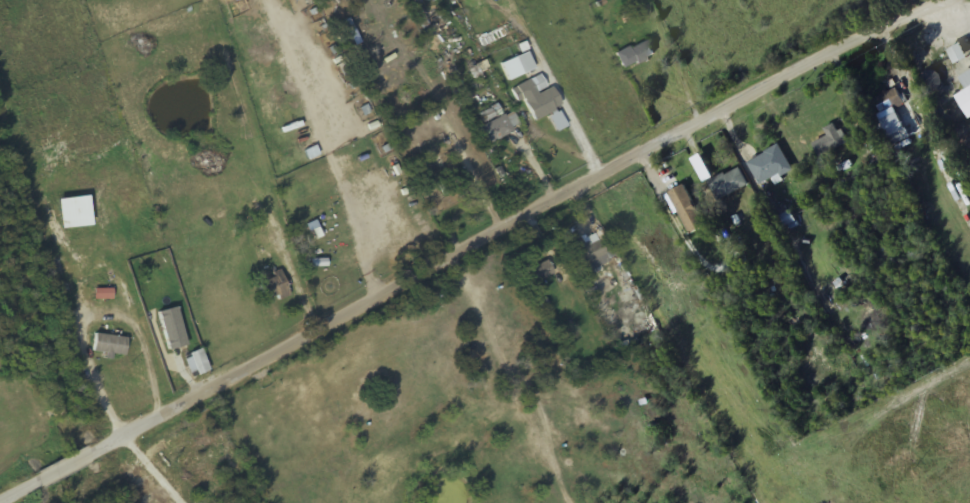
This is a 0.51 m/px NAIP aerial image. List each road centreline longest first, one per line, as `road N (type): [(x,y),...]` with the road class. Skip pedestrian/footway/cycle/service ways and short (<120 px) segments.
road 1 (residential): [(943,0),(10,502)]
road 2 (residential): [(70,0),(98,459)]

